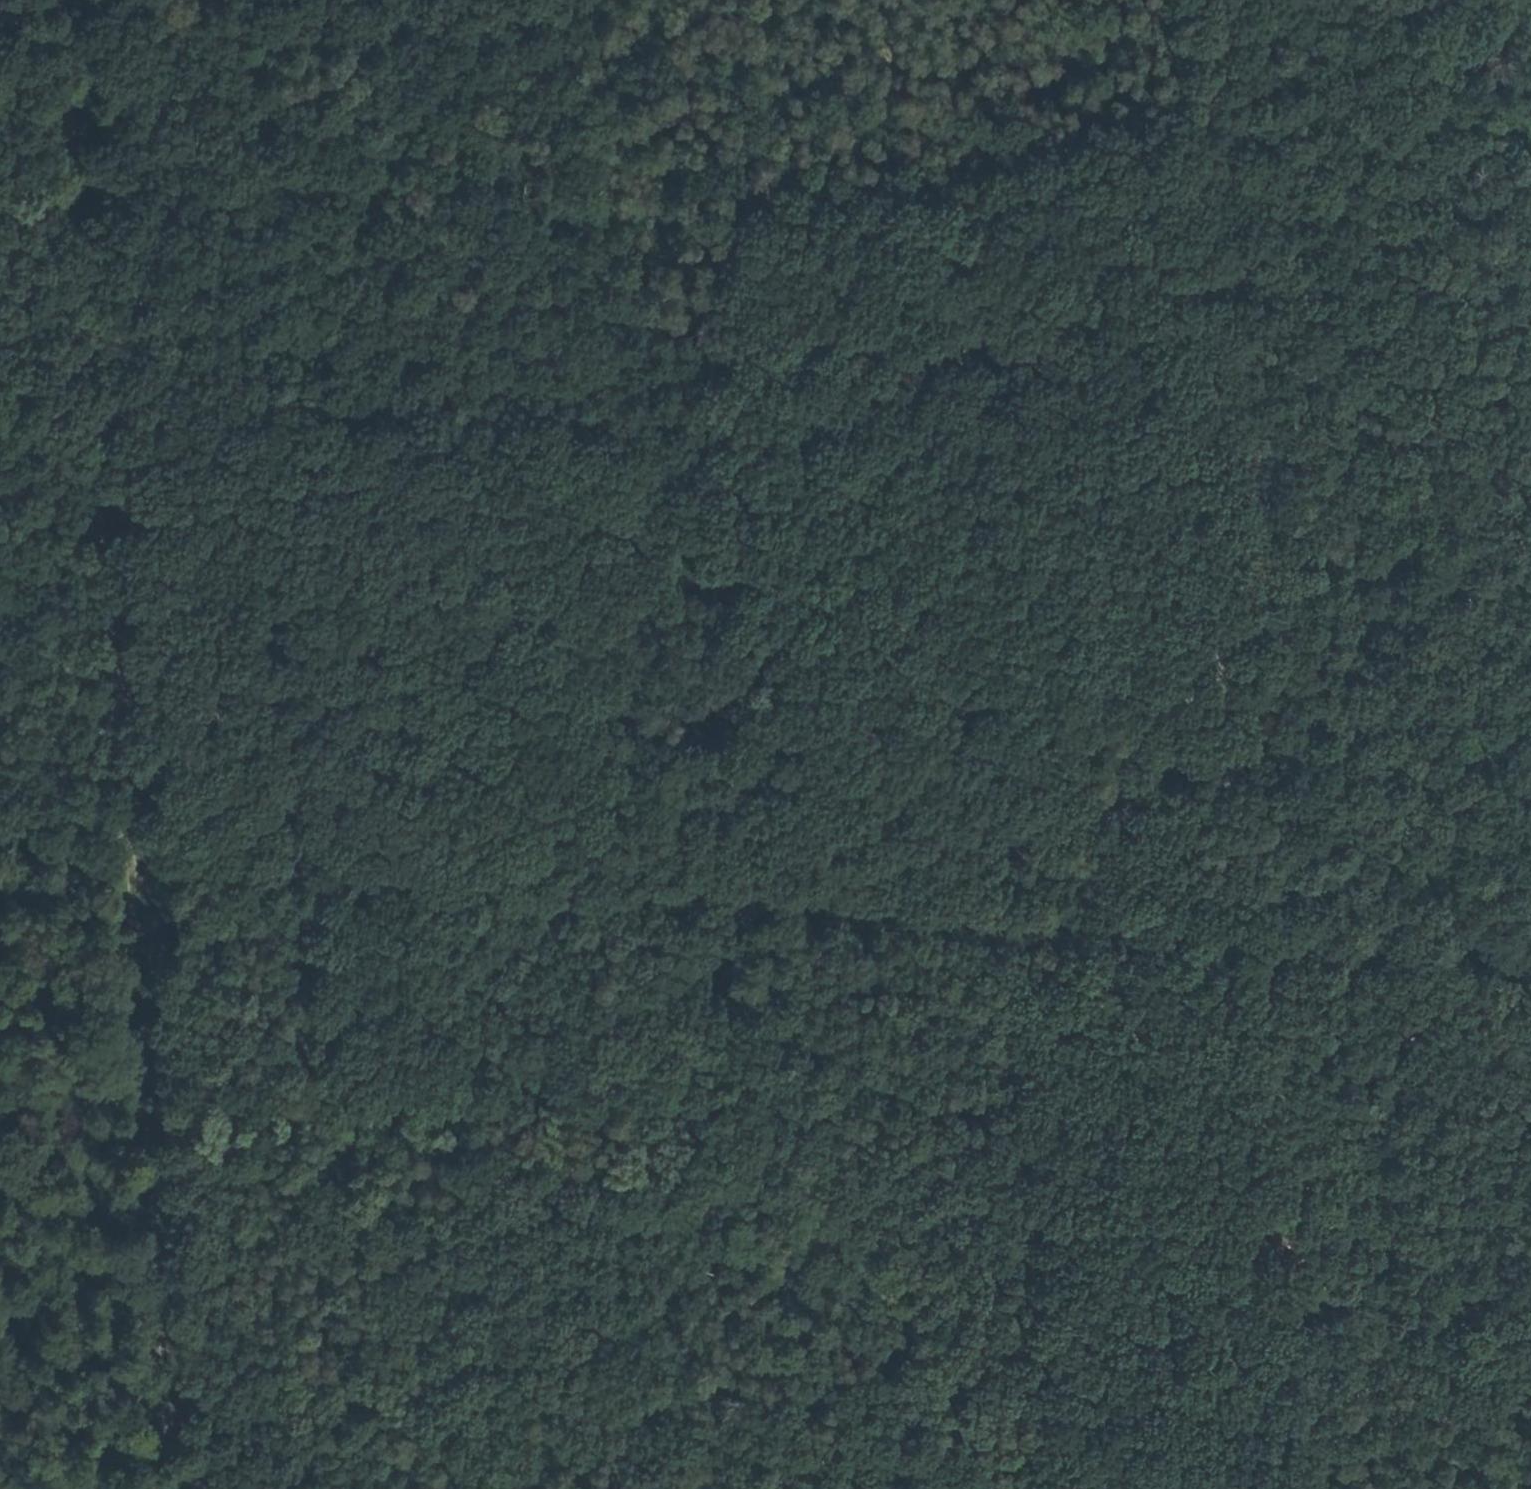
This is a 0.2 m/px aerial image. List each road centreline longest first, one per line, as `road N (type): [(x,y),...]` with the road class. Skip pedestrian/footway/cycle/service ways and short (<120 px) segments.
road 1 (track): [(867,0),(904,72),(928,246),(929,357),(868,500),(788,615),(763,725),(763,891),(713,1083),(667,1199),(654,1355),(671,1488)]

